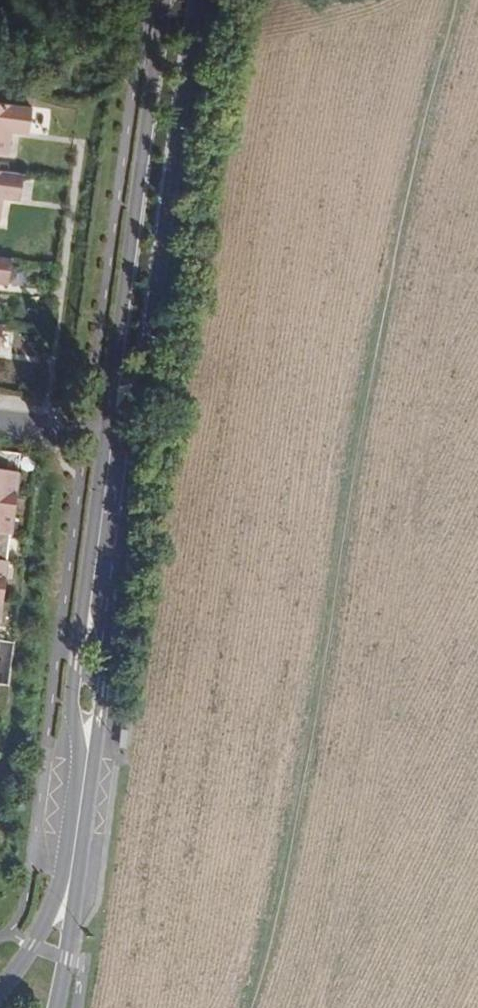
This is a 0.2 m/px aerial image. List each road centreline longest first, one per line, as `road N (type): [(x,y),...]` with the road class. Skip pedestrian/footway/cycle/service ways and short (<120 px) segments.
road 1 (track): [(457,0),(395,270),(270,942),(249,1007)]
road 2 (tertiary): [(59,1007),(140,440)]
road 3 (tertiary): [(106,436),(72,707),(80,755),(60,880),(49,916),(0,986)]
road 4 (tertiary): [(140,440),(197,0)]
road 5 (tertiary): [(165,0),(106,436)]

